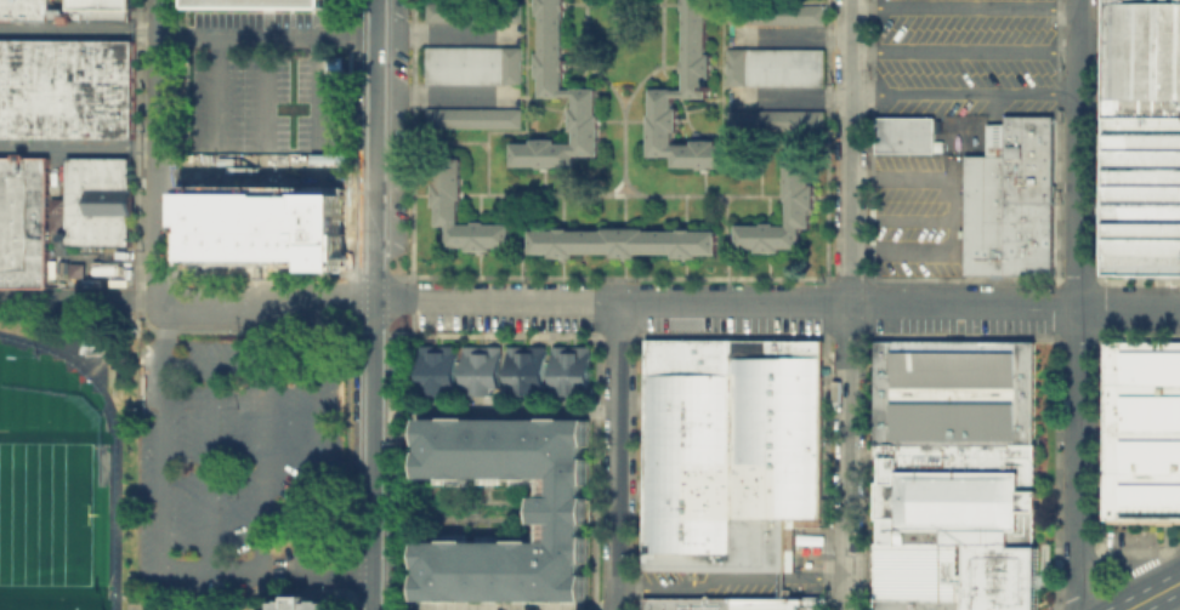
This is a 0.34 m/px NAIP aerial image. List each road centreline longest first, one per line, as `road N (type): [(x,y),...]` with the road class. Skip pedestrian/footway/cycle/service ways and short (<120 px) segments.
road 1 (residential): [(376,297),(1179,309)]
road 2 (residential): [(847,609),(850,0)]
road 3 (residential): [(1078,565),(1080,0)]
road 4 (tertiary): [(373,609),(376,297)]
road 5 (residential): [(617,609),(620,300)]
road 6 (residential): [(161,307),(160,0)]
road 7 (tertiary): [(376,297),(378,0)]
road 8 (residential): [(148,570),(374,570)]
road 9 (residential): [(161,307),(337,308),(376,297)]

